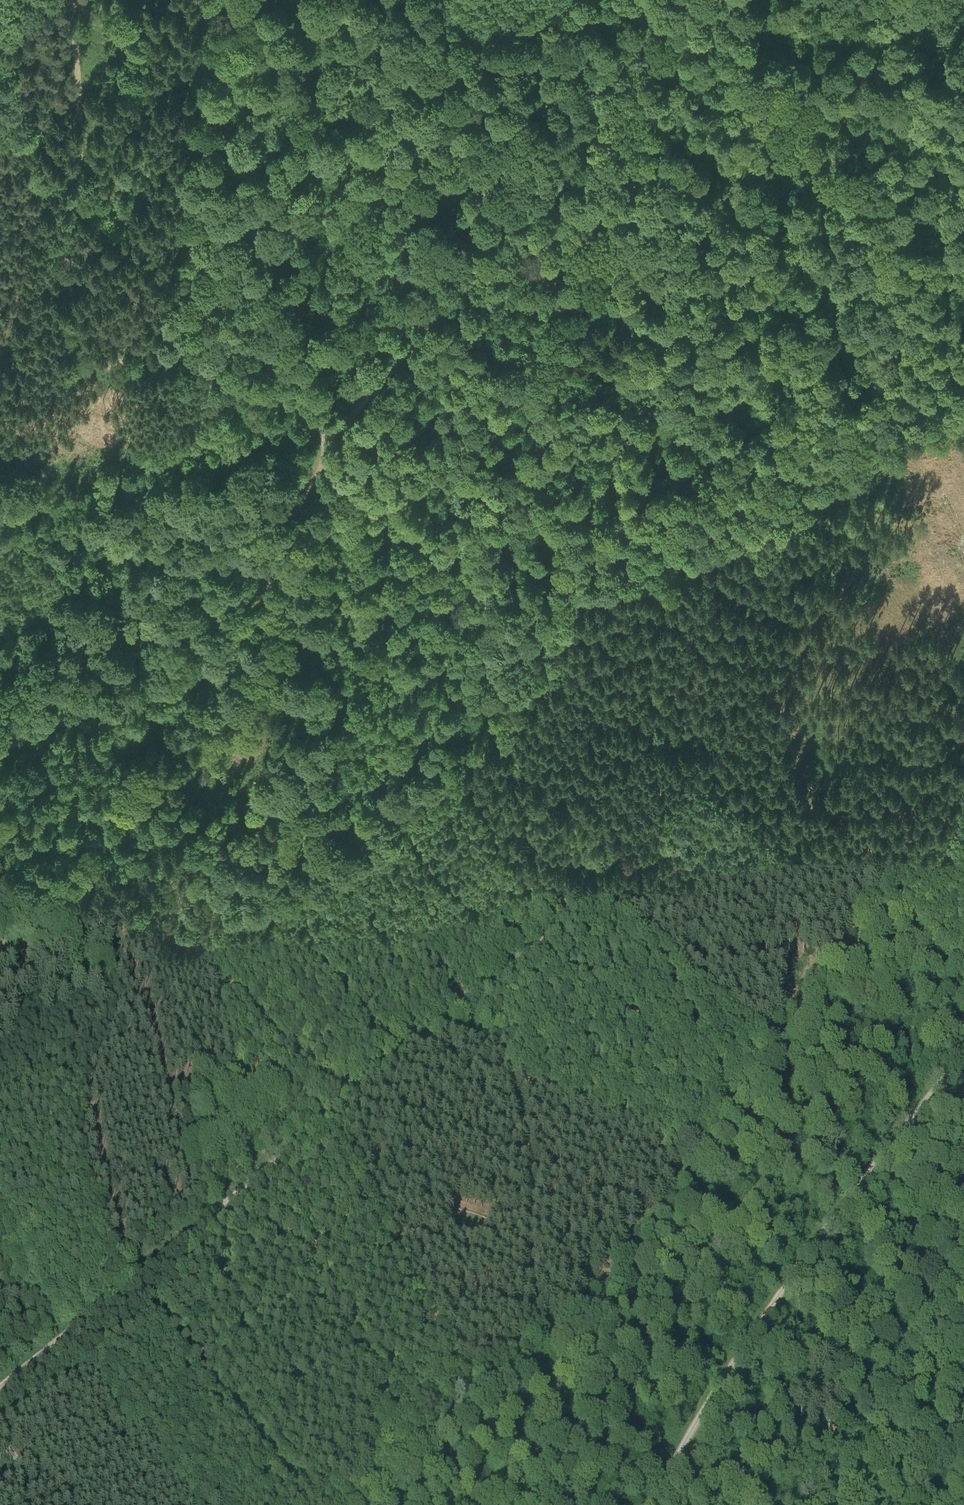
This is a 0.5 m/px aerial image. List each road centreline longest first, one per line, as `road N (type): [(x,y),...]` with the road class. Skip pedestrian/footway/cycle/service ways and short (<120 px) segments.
road 1 (track): [(963,724),(906,772),(878,781),(781,785),(716,798),(0,1387)]
road 2 (track): [(71,0),(79,142),(66,311),(78,348),(112,361),(205,351),(299,395),(325,431)]
road 3 (track): [(652,1504),(759,1329),(963,1054)]
road 4 (track): [(325,431),(324,455),(258,614),(231,651),(180,687),(43,728),(0,750)]

